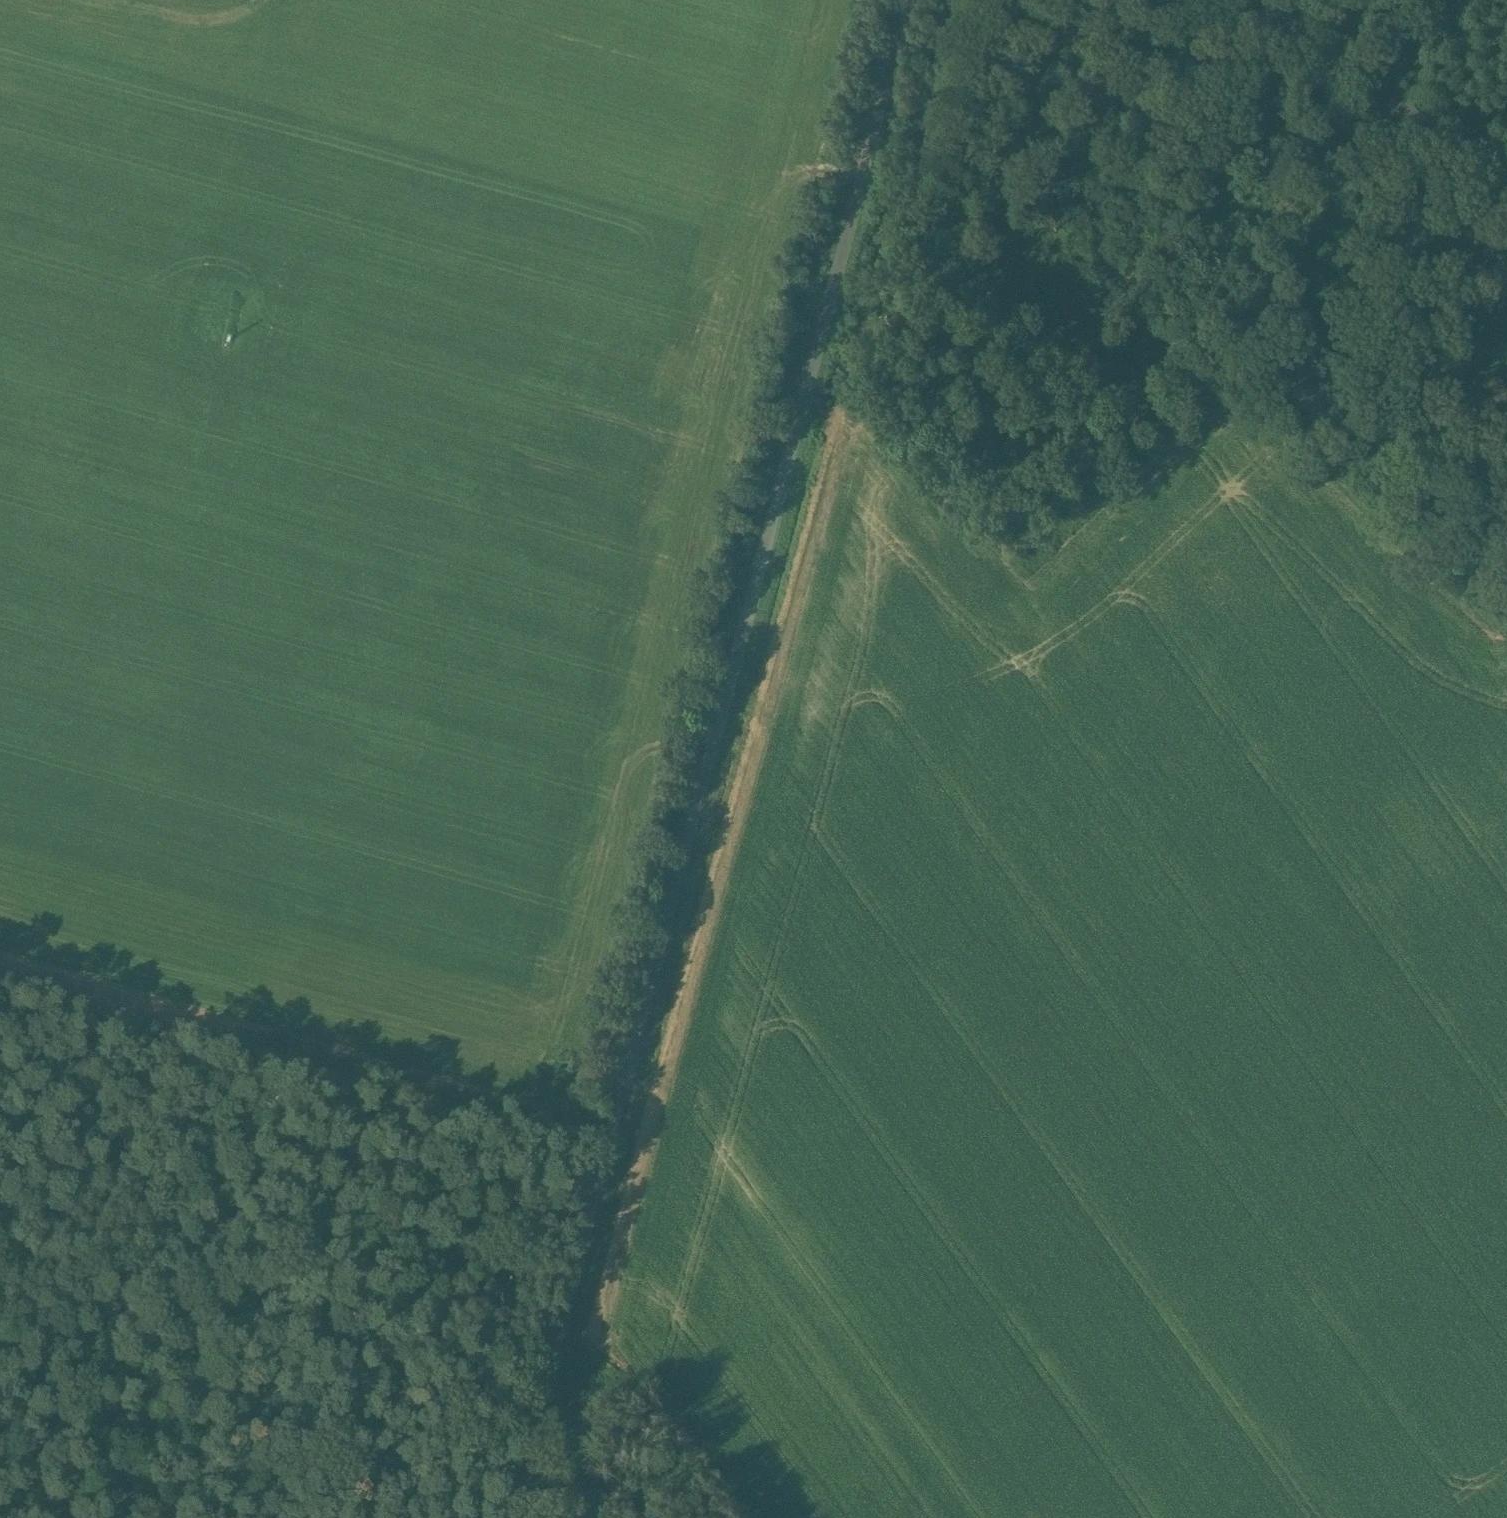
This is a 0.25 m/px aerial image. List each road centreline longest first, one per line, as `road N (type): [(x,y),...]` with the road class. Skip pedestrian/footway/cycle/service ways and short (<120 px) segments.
road 1 (unclassified): [(511,1517),(908,0)]
road 2 (unclassified): [(1256,0),(1506,177)]

